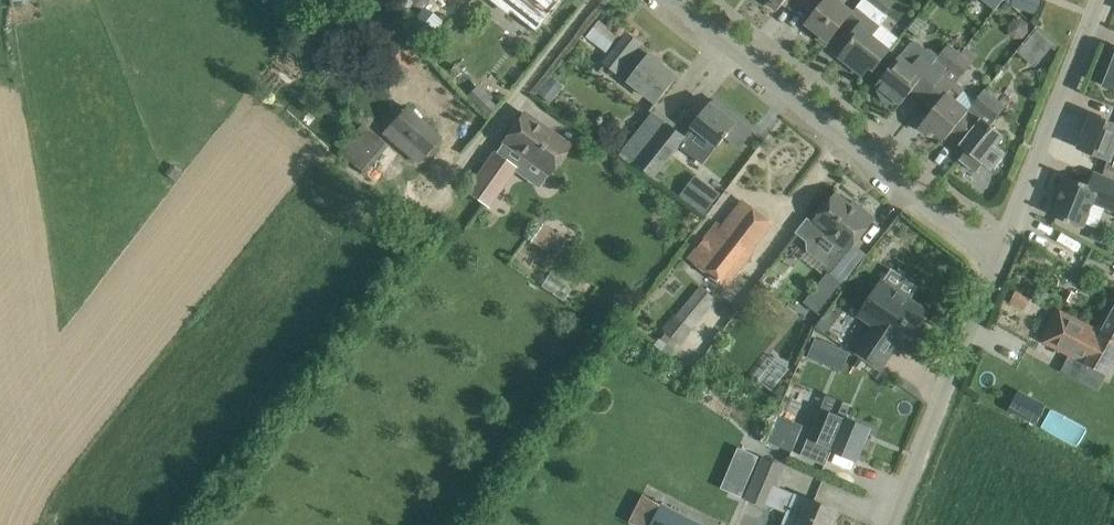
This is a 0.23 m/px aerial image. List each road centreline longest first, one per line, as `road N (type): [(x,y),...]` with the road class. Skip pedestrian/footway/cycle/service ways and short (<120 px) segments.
road 1 (residential): [(990,259),(665,0)]
road 2 (unclassified): [(887,524),(990,259)]
road 3 (unclassified): [(990,259),(1097,0)]

